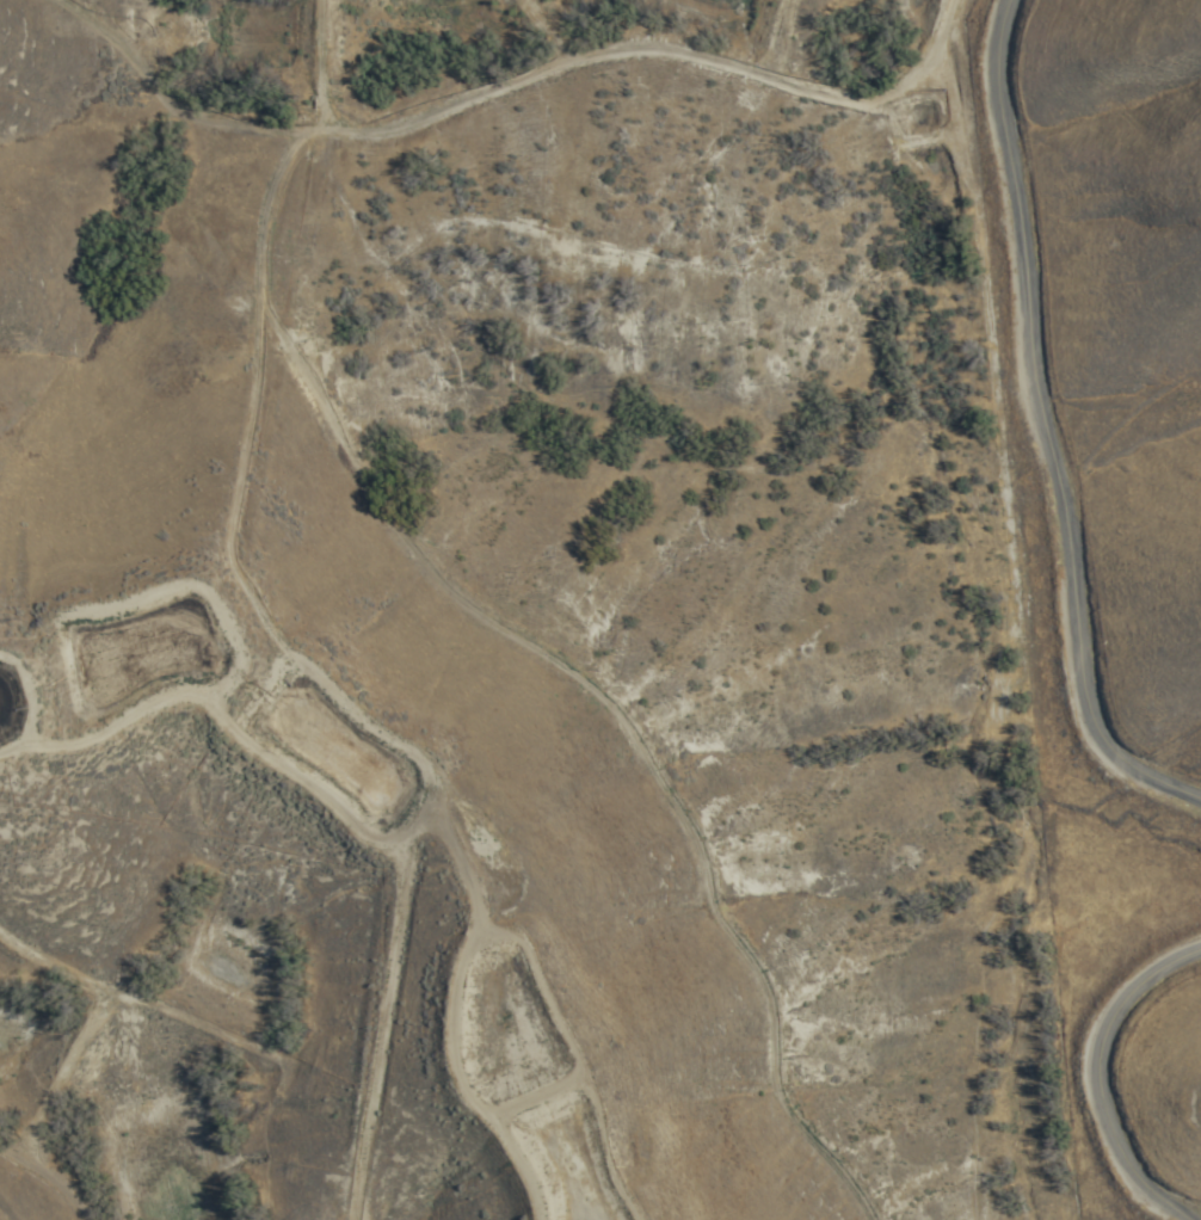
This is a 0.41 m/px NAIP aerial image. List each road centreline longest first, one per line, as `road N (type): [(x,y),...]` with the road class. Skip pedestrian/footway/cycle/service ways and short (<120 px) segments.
road 1 (track): [(850,0),(832,38),(801,69),(534,88),(409,133),(272,144),(223,170),(198,351),(306,553),(374,634),(556,784),(638,879),(688,1017),(695,1136),(784,1219)]
road 2 (tertiary): [(1200,798),(1116,756),(1085,692),(1074,543),(1037,386),(1026,226),(997,76),(1008,0)]
road 3 (track): [(457,1219),(401,1117),(400,879),(381,859),(338,871),(300,928),(261,1219)]
road 4 (tertiary): [(1192,1219),(1139,1183),(1101,1092),(1114,1027),(1153,981),(1200,954)]
road 5 (track): [(244,0),(223,170)]

